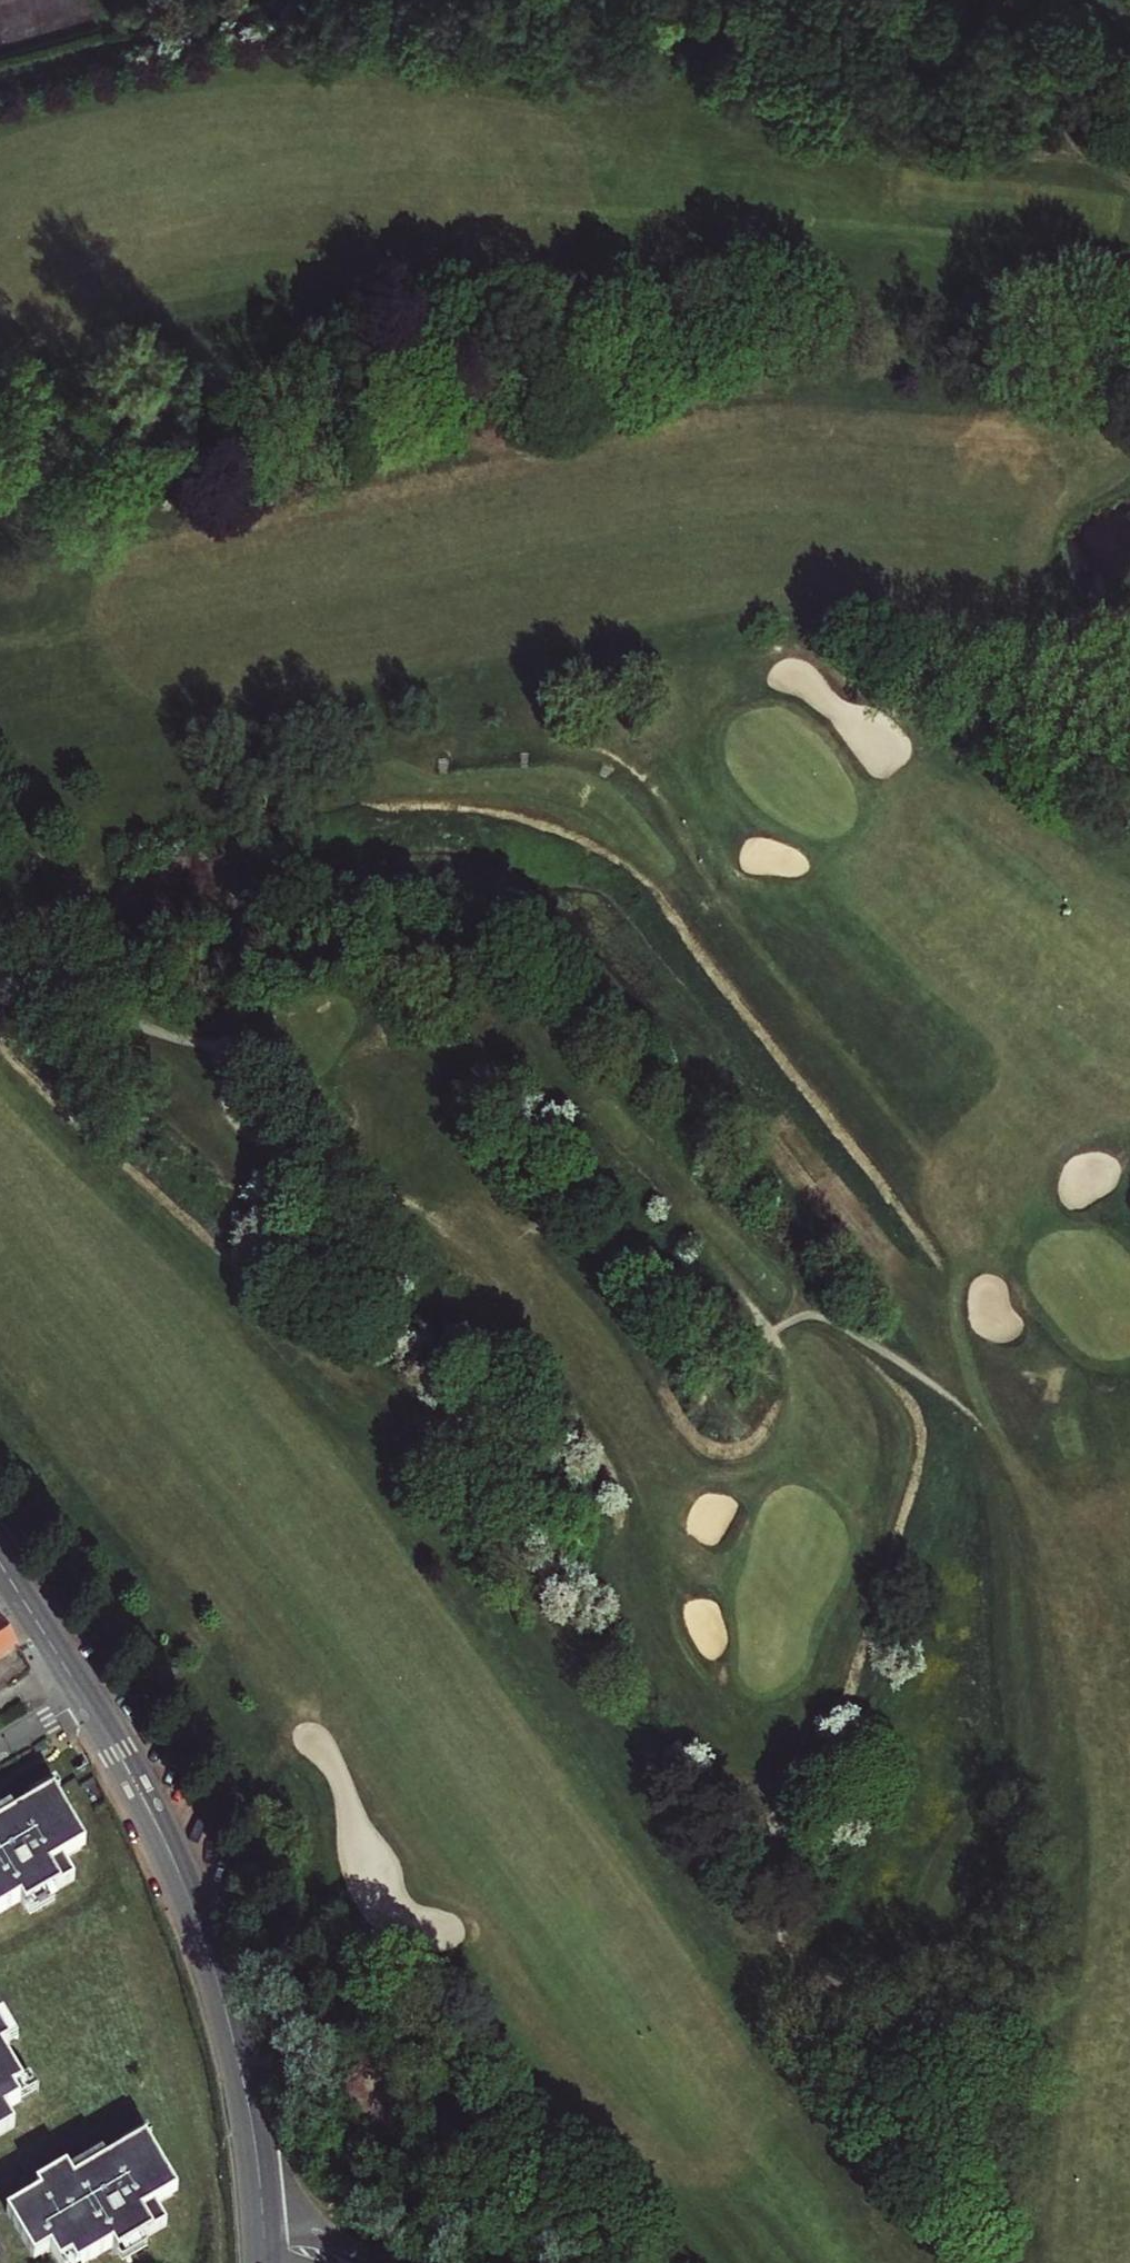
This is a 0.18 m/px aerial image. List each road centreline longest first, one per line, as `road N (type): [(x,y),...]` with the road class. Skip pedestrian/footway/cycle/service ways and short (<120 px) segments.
road 1 (residential): [(85,1698),(140,1792),(220,1971),(243,2063),(266,2246)]
road 2 (residential): [(0,1563),(85,1698)]

